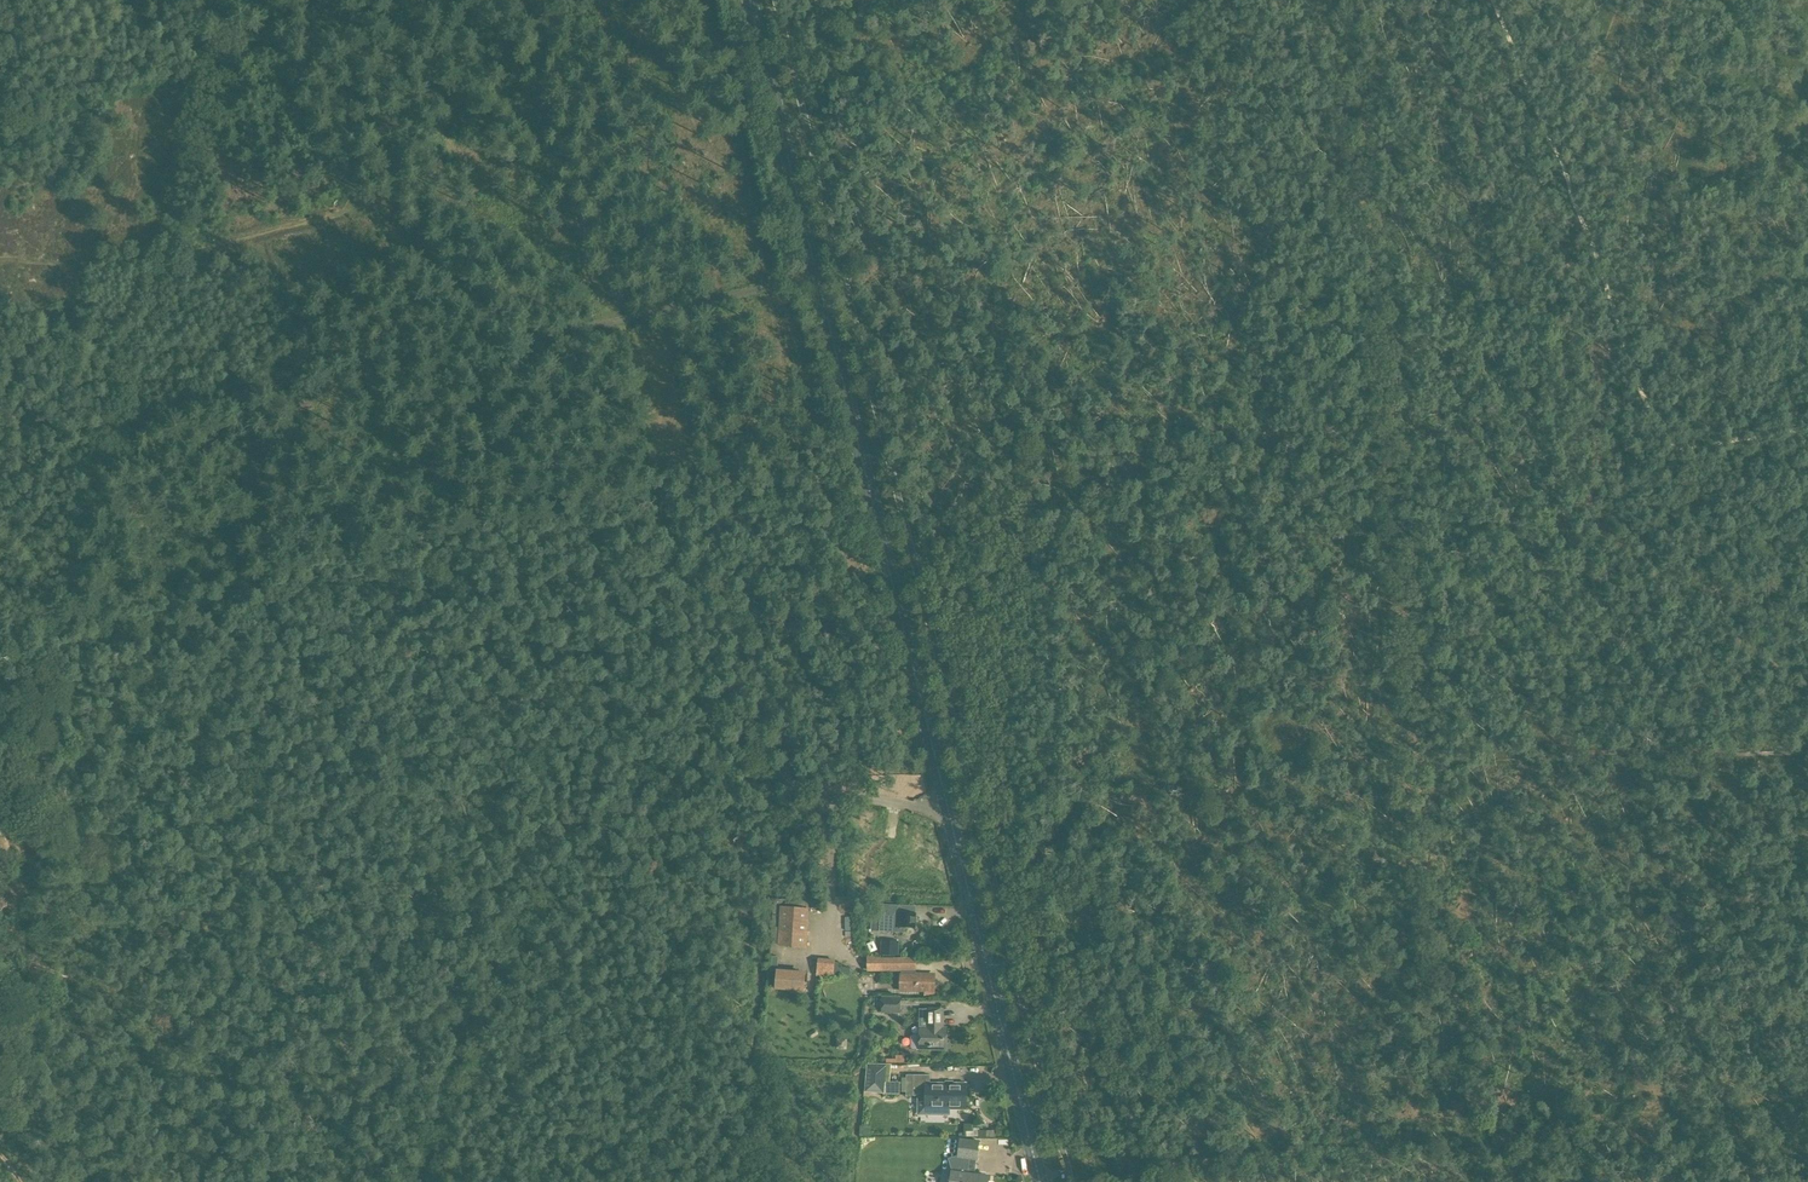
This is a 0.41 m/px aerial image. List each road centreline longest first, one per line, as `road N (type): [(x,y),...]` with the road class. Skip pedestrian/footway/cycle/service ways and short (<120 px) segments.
road 1 (primary): [(1040,1181),(748,0)]
road 2 (track): [(177,627),(656,517),(723,775)]
road 3 (track): [(409,1181),(445,1099),(474,993),(519,899),(712,773)]
road 4 (track): [(519,899),(761,945),(738,1181)]

